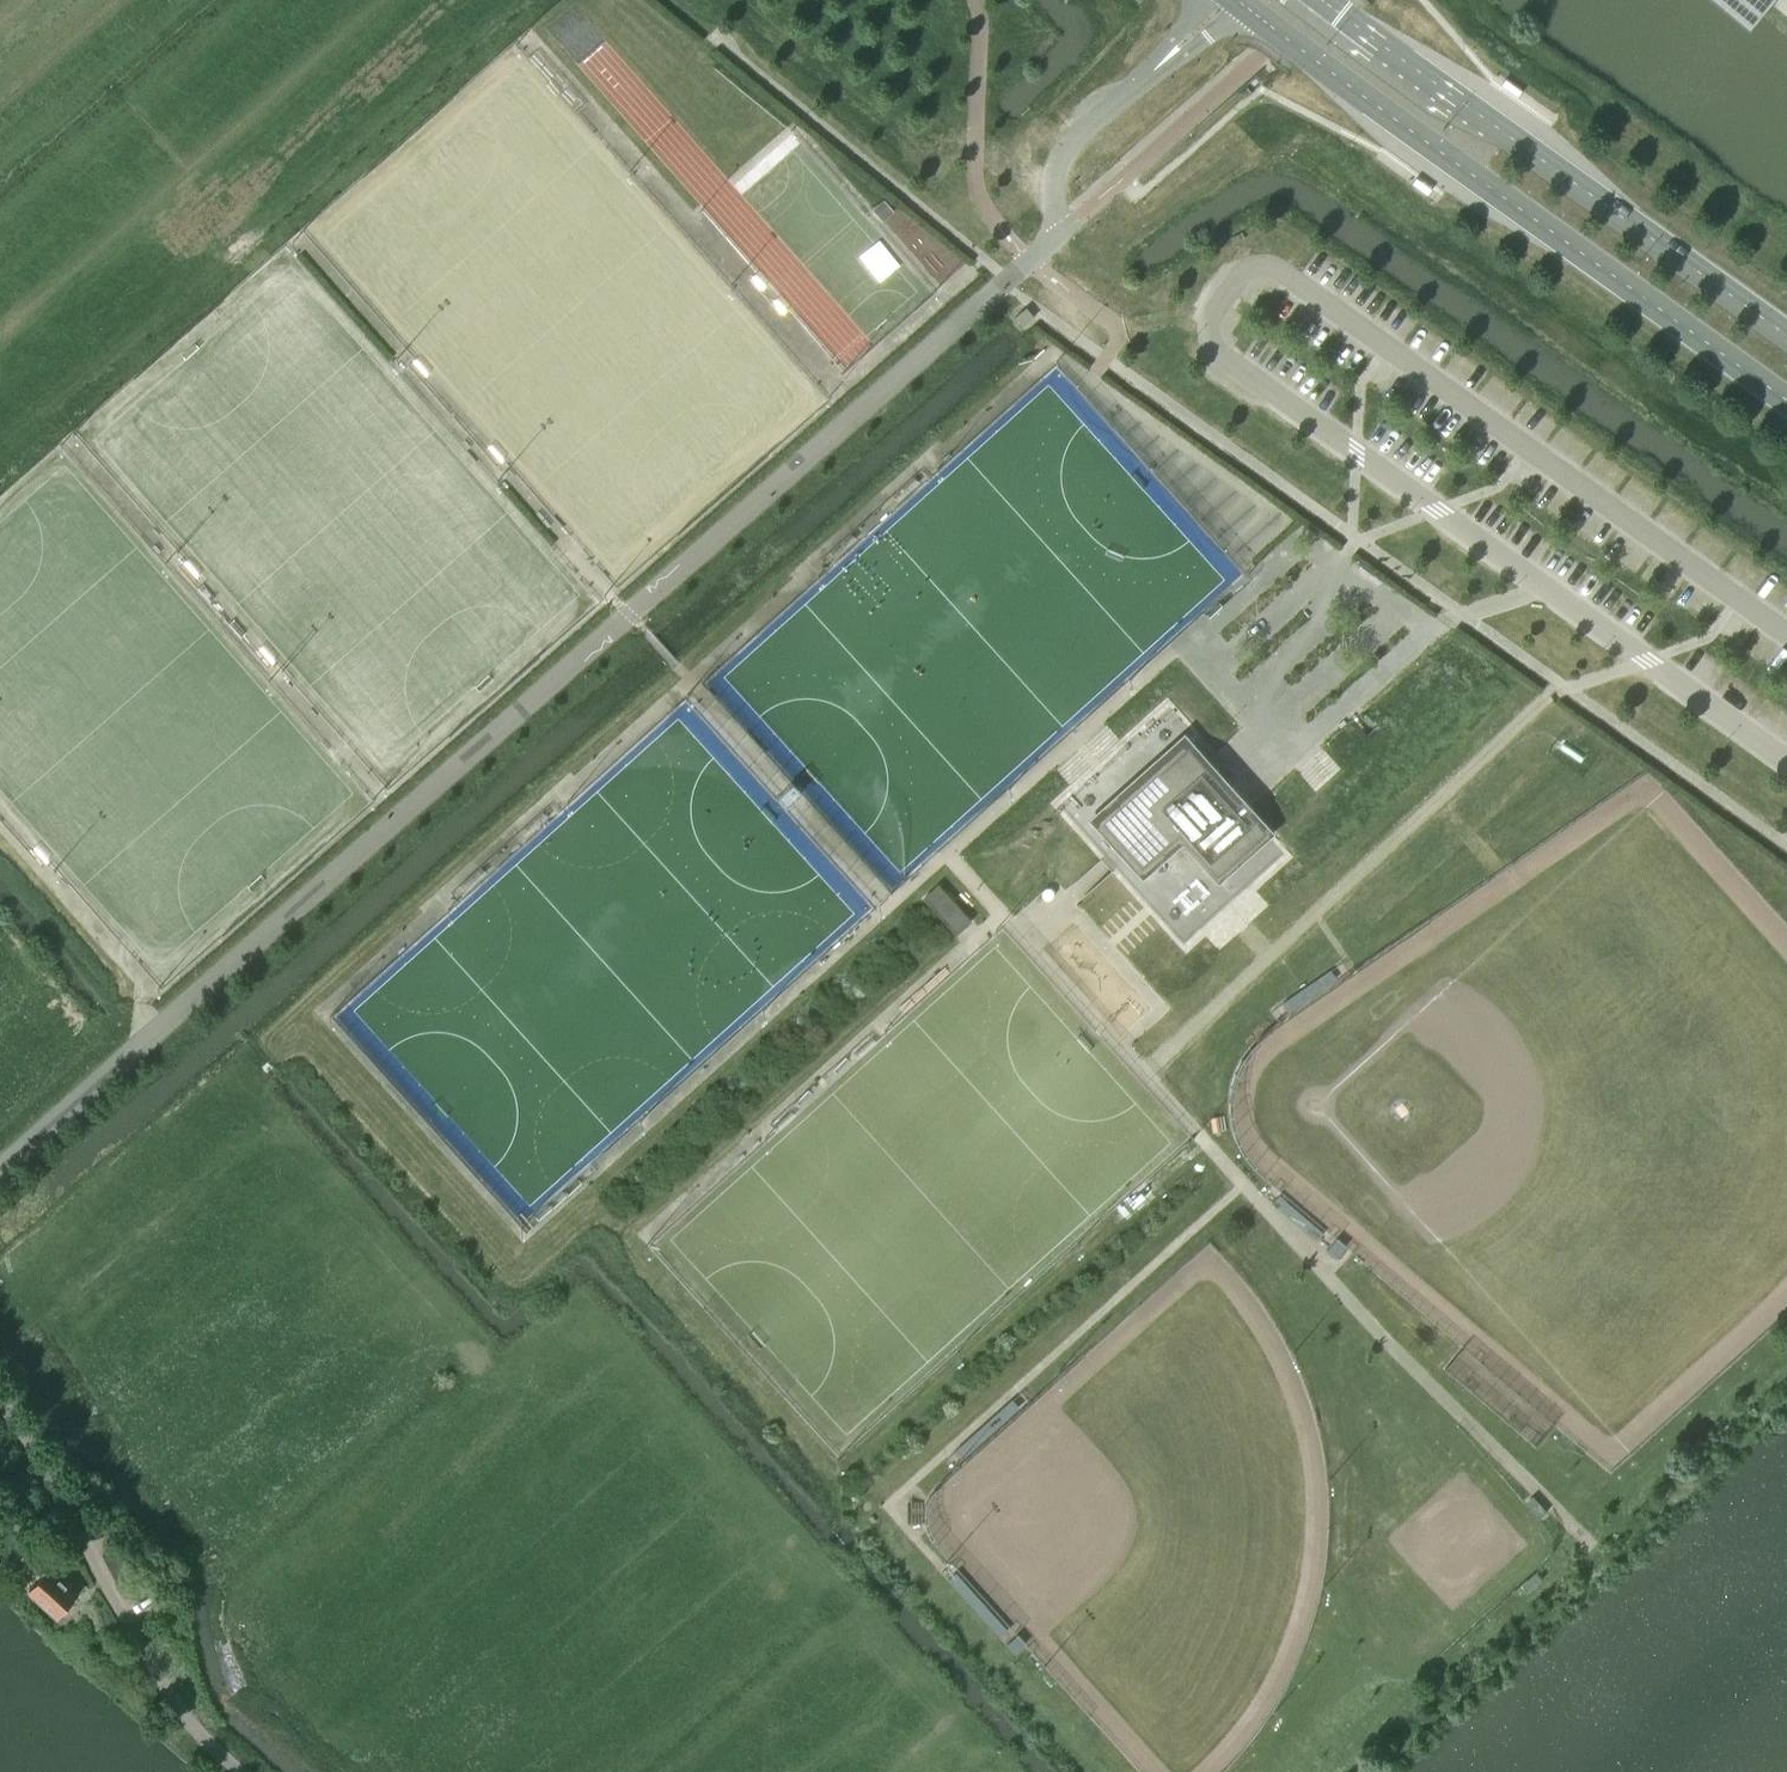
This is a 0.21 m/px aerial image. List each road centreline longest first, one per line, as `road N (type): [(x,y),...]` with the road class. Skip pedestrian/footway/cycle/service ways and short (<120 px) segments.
road 1 (unclassified): [(0,1170),(1062,233),(1055,173),(1069,140),(1158,65)]
road 2 (secondary): [(1238,7),(1786,403)]
road 3 (secondary): [(1786,339),(1320,0)]
road 4 (unclassified): [(162,1683),(0,1398)]

